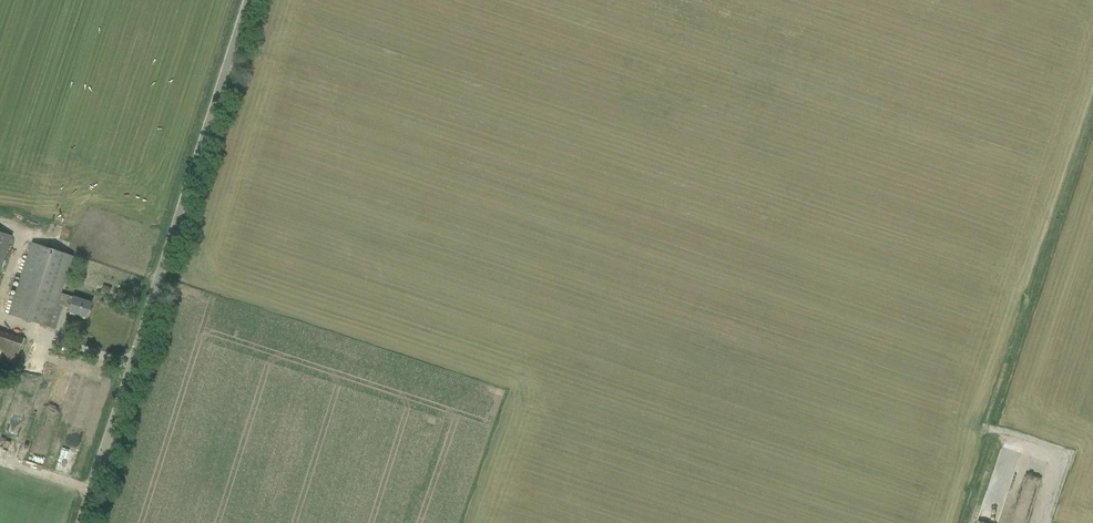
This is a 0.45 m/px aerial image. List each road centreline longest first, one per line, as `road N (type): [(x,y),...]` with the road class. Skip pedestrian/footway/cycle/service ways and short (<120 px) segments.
road 1 (unclassified): [(83,522),(252,0)]

